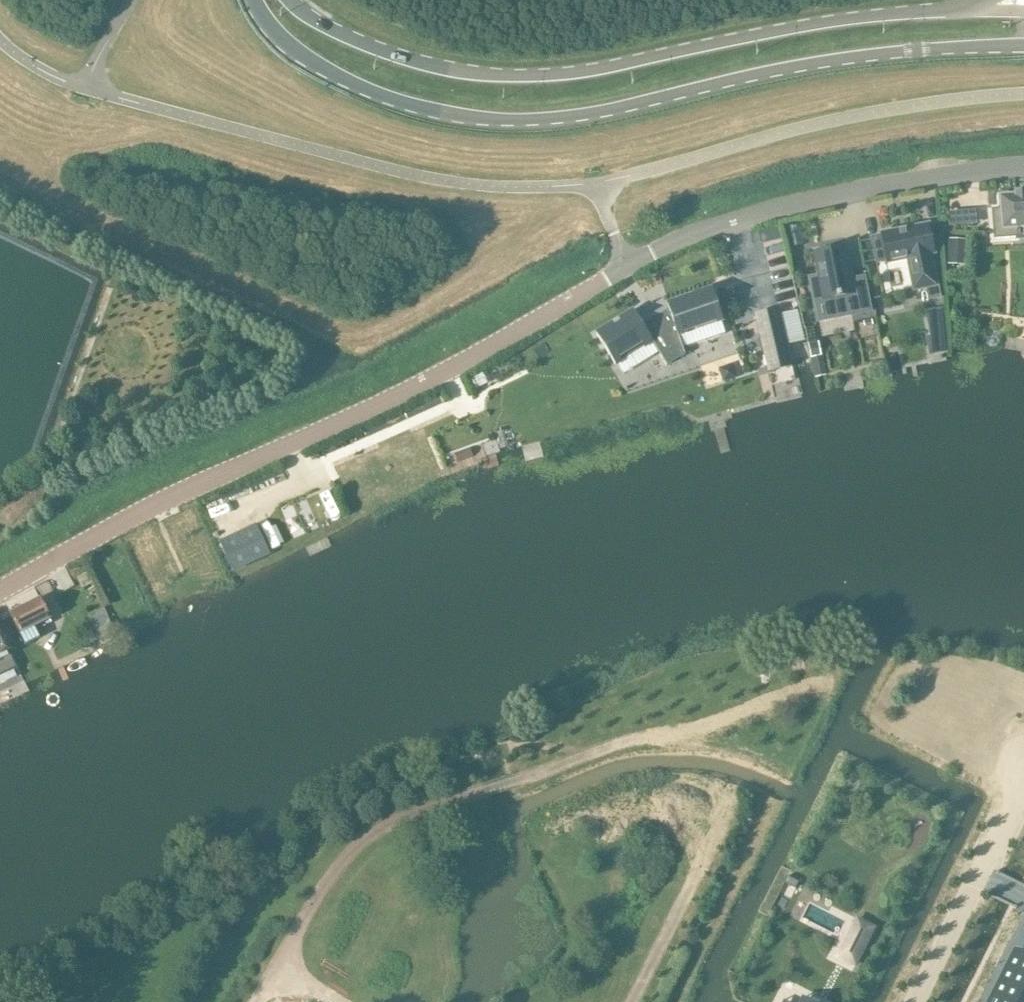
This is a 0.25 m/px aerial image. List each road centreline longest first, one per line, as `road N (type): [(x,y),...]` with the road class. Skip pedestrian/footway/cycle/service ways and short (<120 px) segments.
road 1 (unclassified): [(0,589),(463,364),(628,266),(733,221),(849,193),(1023,169)]
road 2 (secondary): [(254,0),(285,41),(322,68),(436,113),(489,120),(577,117),(824,62),(1023,46)]
road 3 (secondary): [(1023,7),(879,17),(631,64),(491,77),(393,55),(318,22),(291,0)]
road 4 (residential): [(1023,782),(913,1001)]

